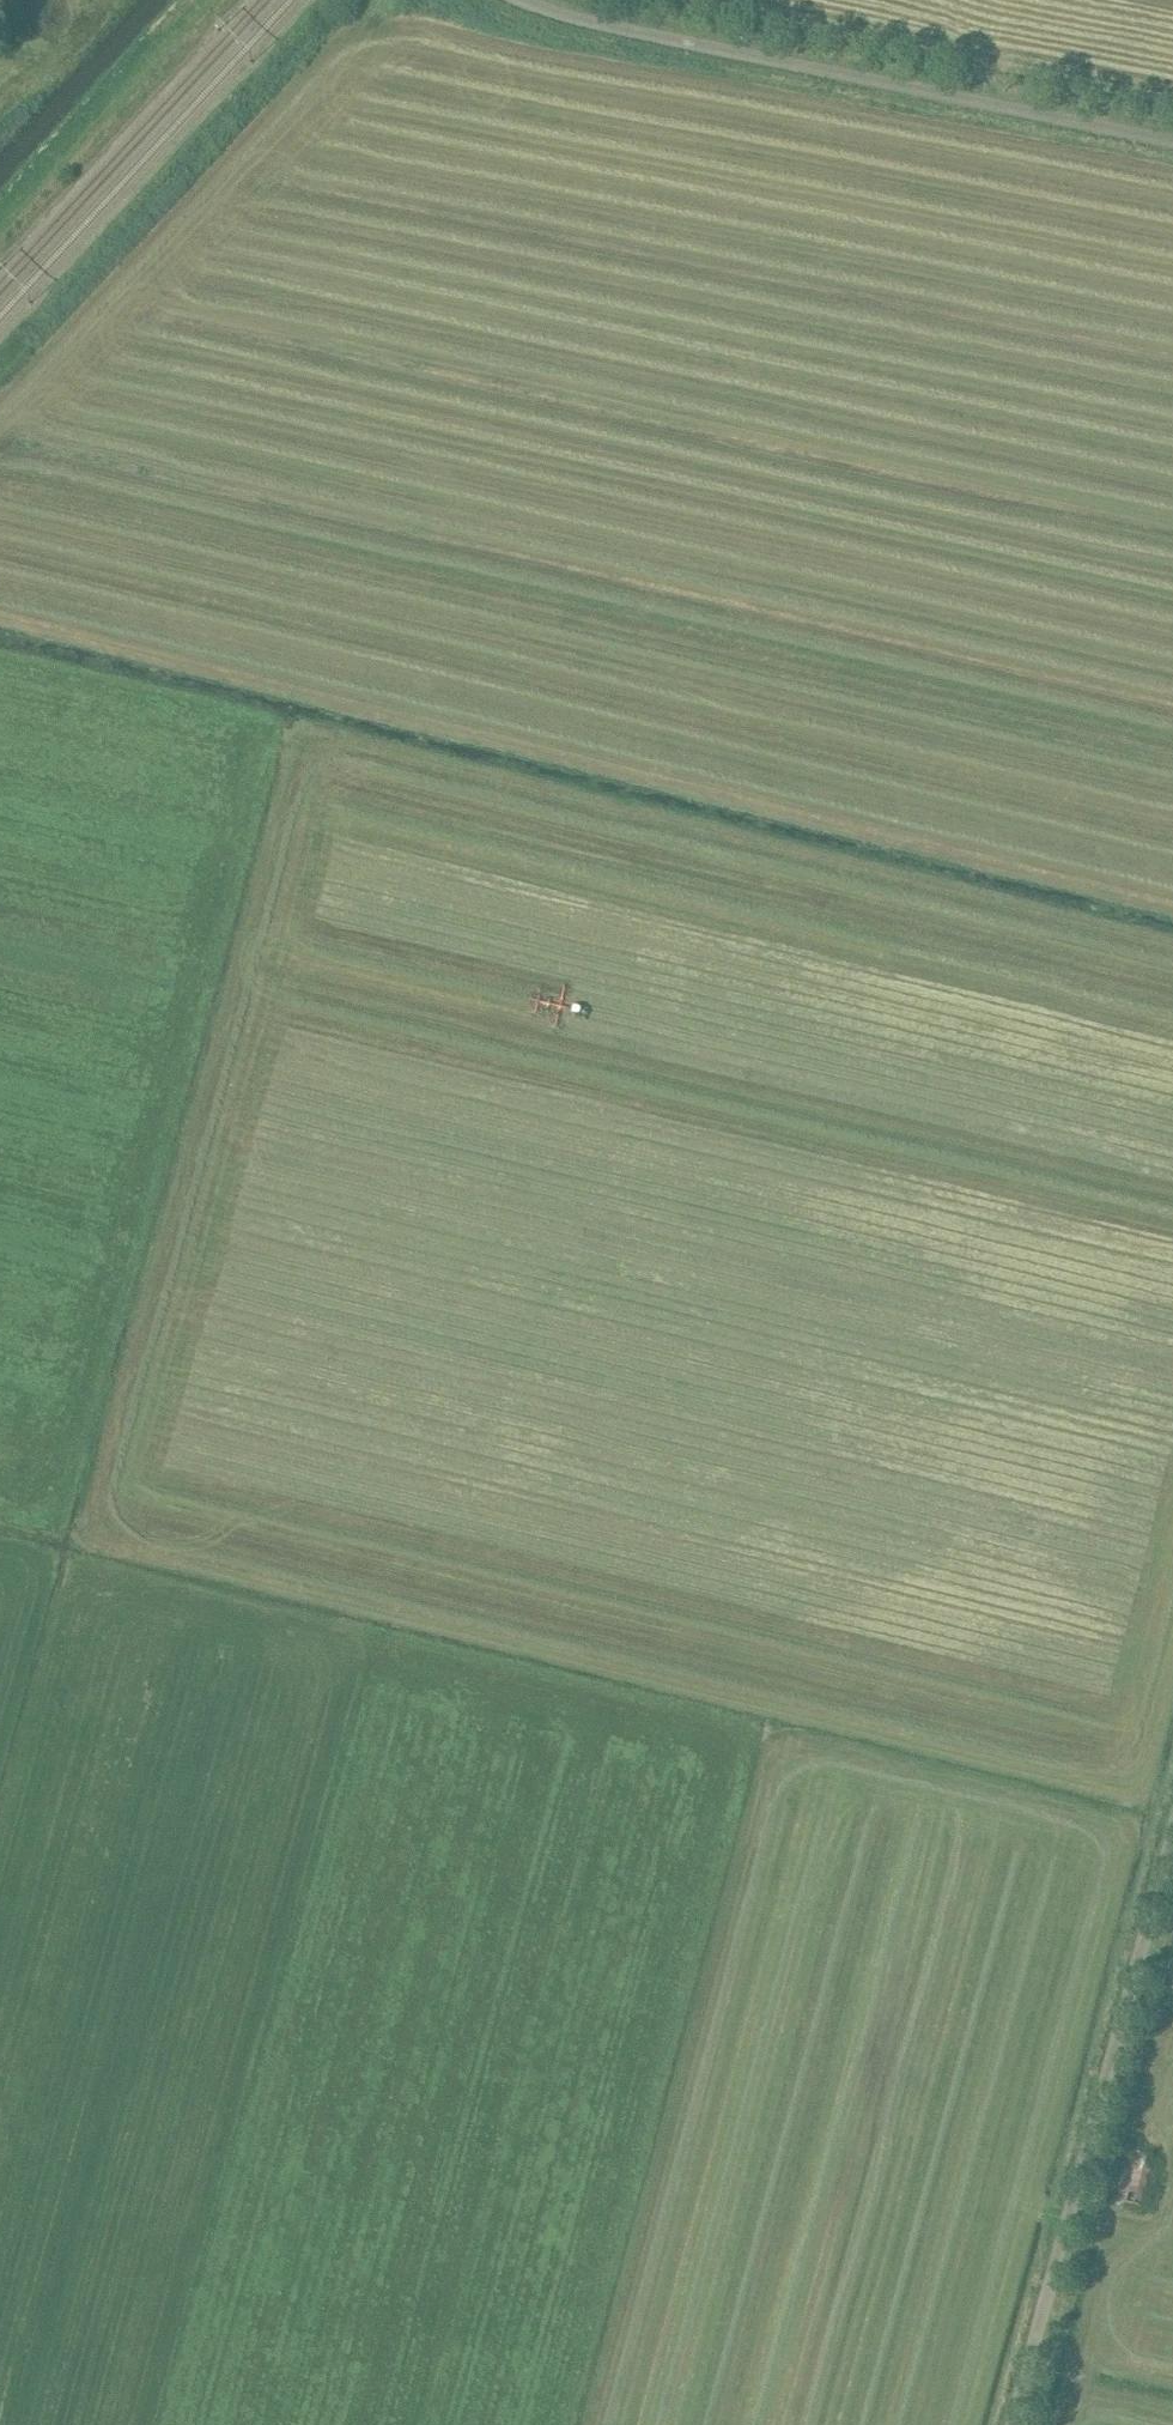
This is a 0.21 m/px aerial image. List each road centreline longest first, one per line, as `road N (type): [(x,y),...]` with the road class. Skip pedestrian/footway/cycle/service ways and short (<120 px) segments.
road 1 (unclassified): [(1172,141),(521,0)]
road 2 (unclassified): [(1020,2424),(1172,1847)]

